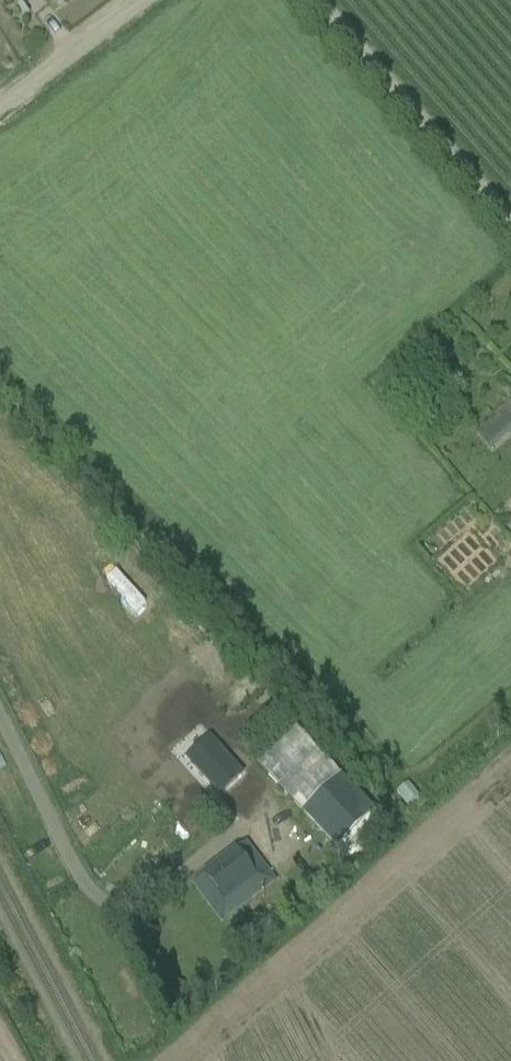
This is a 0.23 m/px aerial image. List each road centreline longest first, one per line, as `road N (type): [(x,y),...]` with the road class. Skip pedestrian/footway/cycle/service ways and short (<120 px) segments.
road 1 (track): [(510,218),(326,0)]
road 2 (unclassified): [(0,107),(141,0)]

